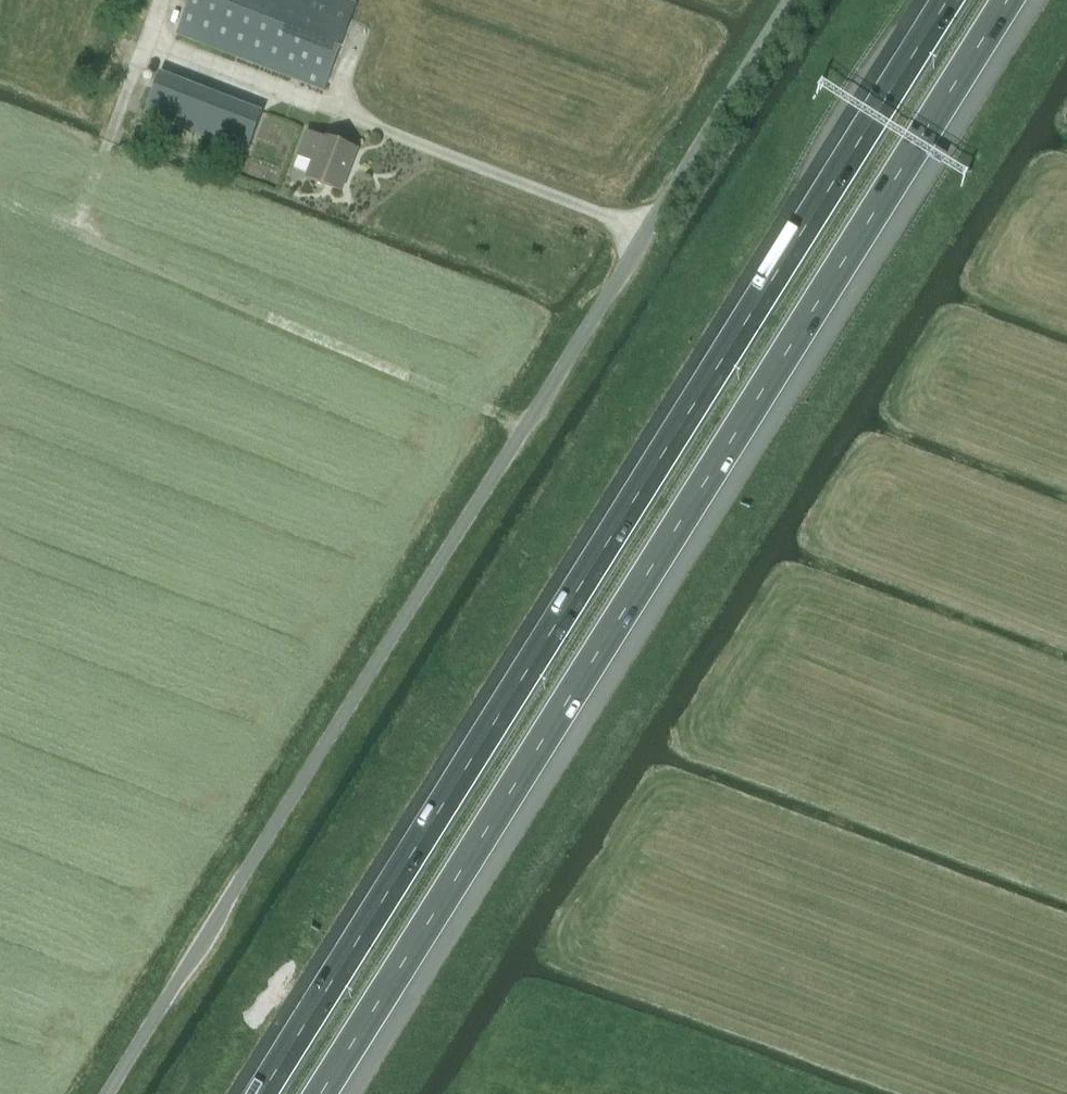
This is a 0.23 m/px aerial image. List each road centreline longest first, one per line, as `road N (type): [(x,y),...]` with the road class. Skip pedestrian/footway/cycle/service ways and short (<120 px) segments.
road 1 (unclassified): [(113,1093),(803,0)]
road 2 (motorway): [(321,1093),(1008,0)]
road 3 (motorway): [(948,0),(262,1093)]
road 4 (track): [(532,430),(0,197)]
road 5 (track): [(72,224),(157,0)]

